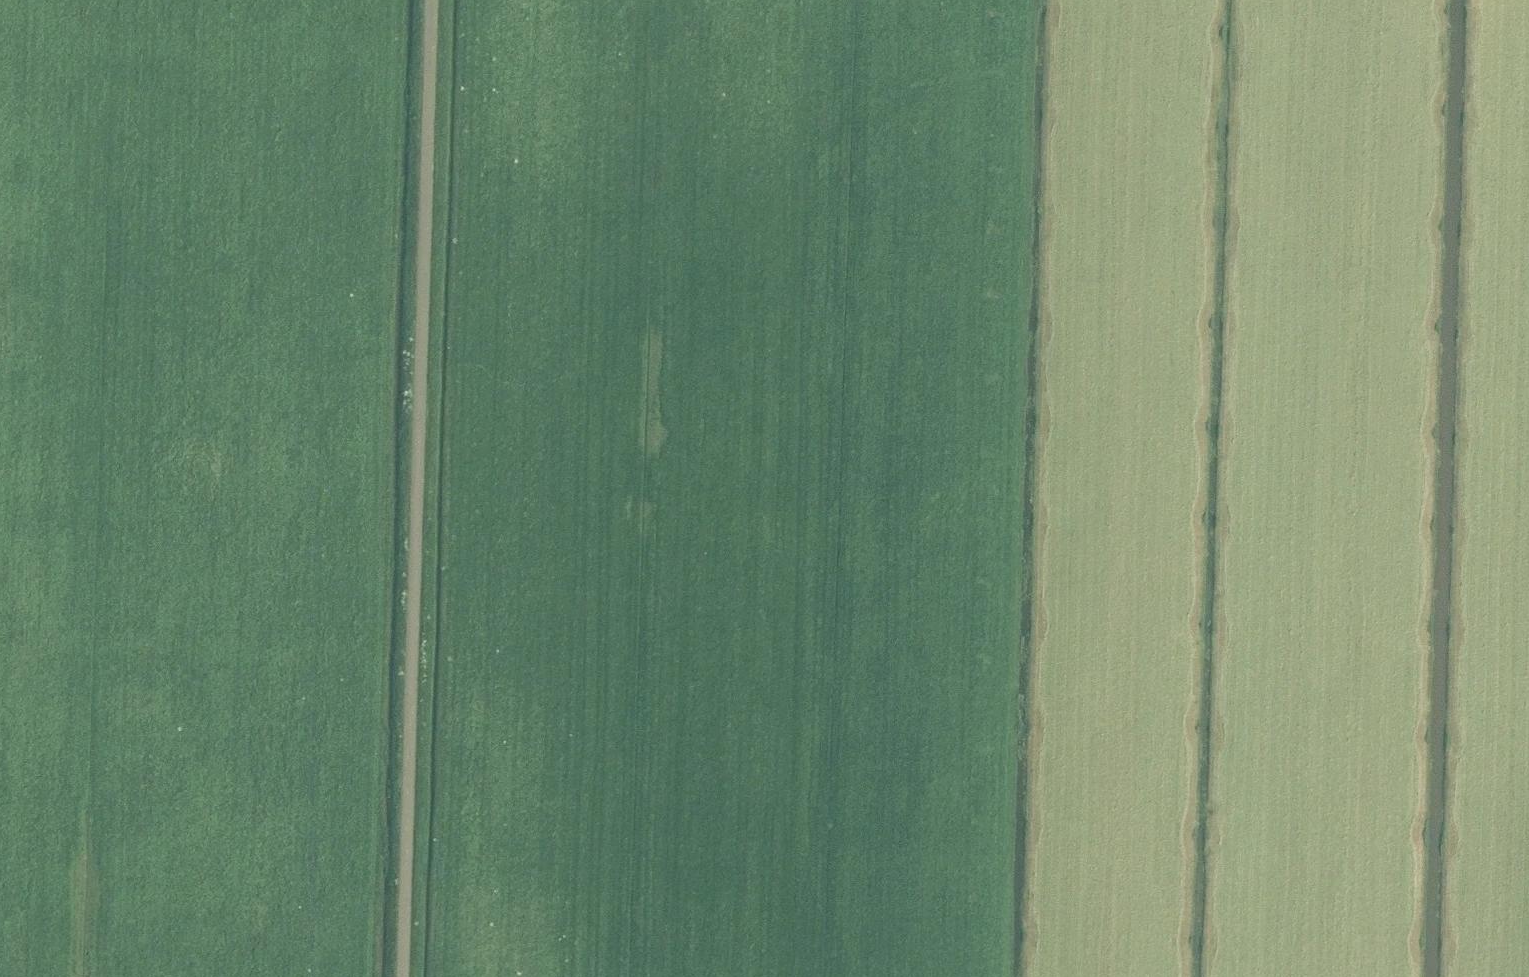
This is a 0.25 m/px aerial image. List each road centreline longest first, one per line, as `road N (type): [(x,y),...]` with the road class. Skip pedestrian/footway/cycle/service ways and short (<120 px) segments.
road 1 (unclassified): [(404,976),(435,0)]

